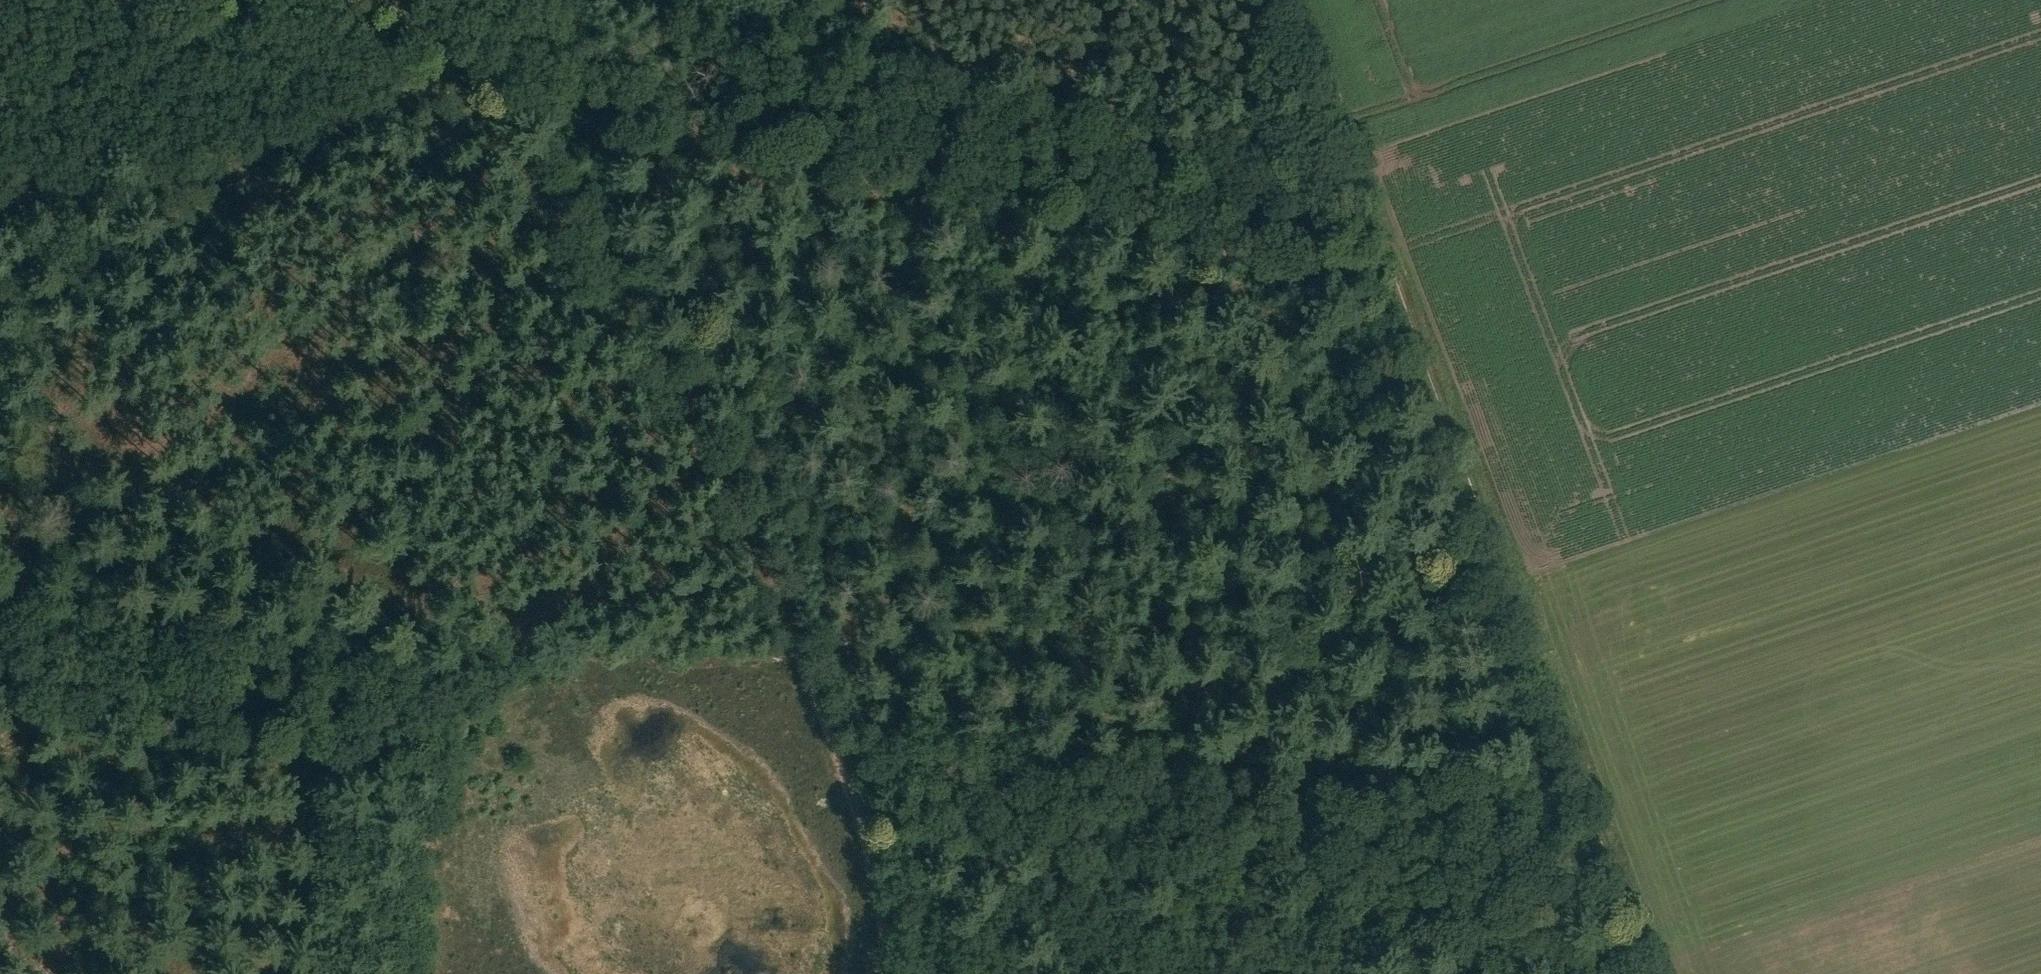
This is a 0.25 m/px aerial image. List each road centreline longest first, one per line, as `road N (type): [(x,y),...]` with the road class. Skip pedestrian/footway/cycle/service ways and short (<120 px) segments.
road 1 (track): [(1372,201),(1661,973)]
road 2 (track): [(841,758),(745,539),(653,368),(434,69)]
road 3 (track): [(0,212),(275,150),(446,83)]
road 4 (track): [(878,973),(870,865),(841,758)]
road 5 (track): [(1297,0),(1372,201)]

